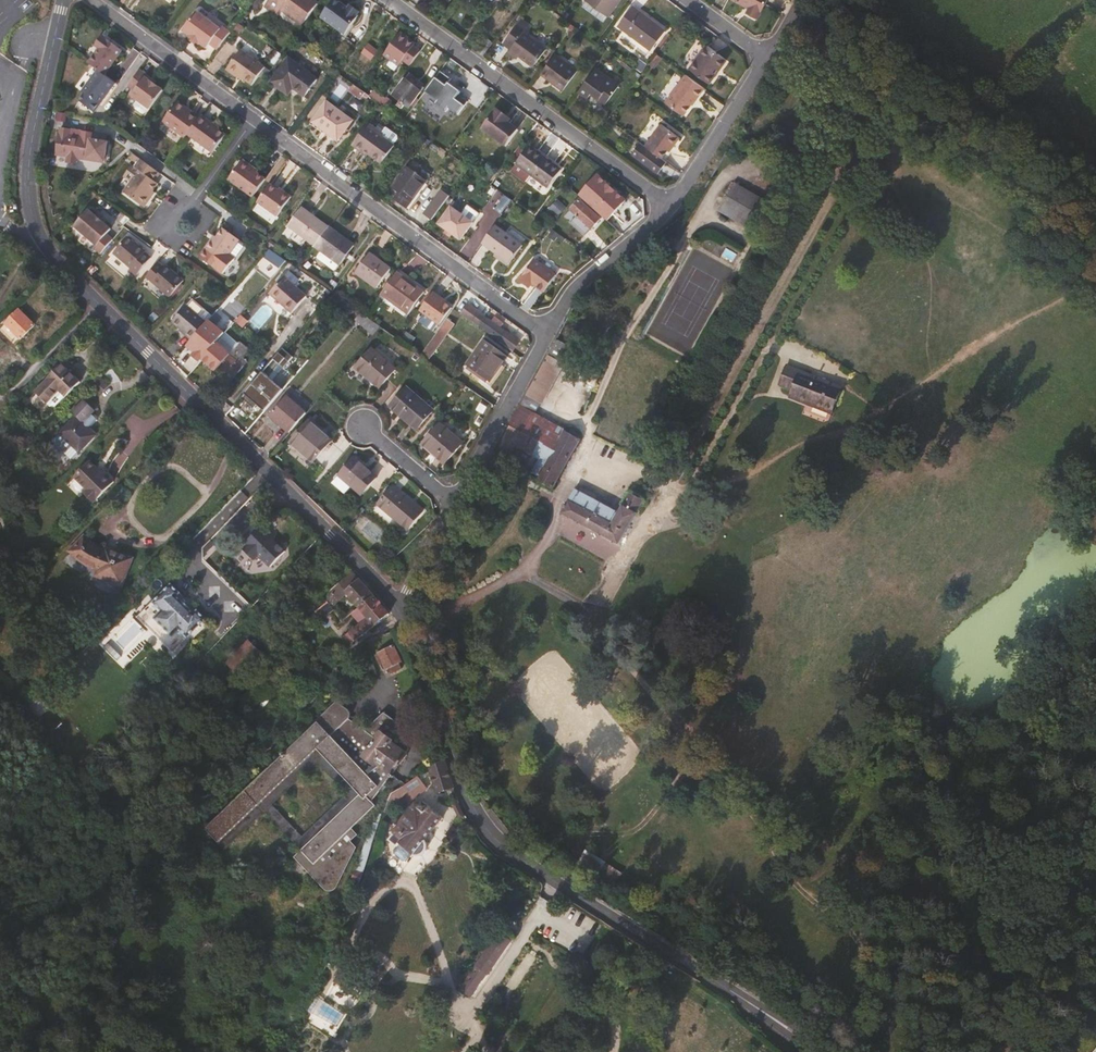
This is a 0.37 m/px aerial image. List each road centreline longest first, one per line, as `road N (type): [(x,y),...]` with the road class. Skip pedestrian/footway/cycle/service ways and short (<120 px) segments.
road 1 (track): [(589,431),(591,406),(625,336),(726,176),(789,158),(802,146),(833,146),(845,161),(844,175),(604,594),(580,609),(524,569)]
road 2 (residential): [(401,607),(48,247),(31,204),(29,164),(63,0)]
road 3 (residential): [(831,1051),(504,846),(461,783),(401,607)]
road 4 (residential): [(90,0),(550,335)]
road 5 (residential): [(389,0),(673,206)]
road 6 (residential): [(688,0),(767,58),(673,206)]
road 7 (residential): [(550,335),(452,500)]
road 8 (residential): [(673,206),(576,291),(550,335)]

